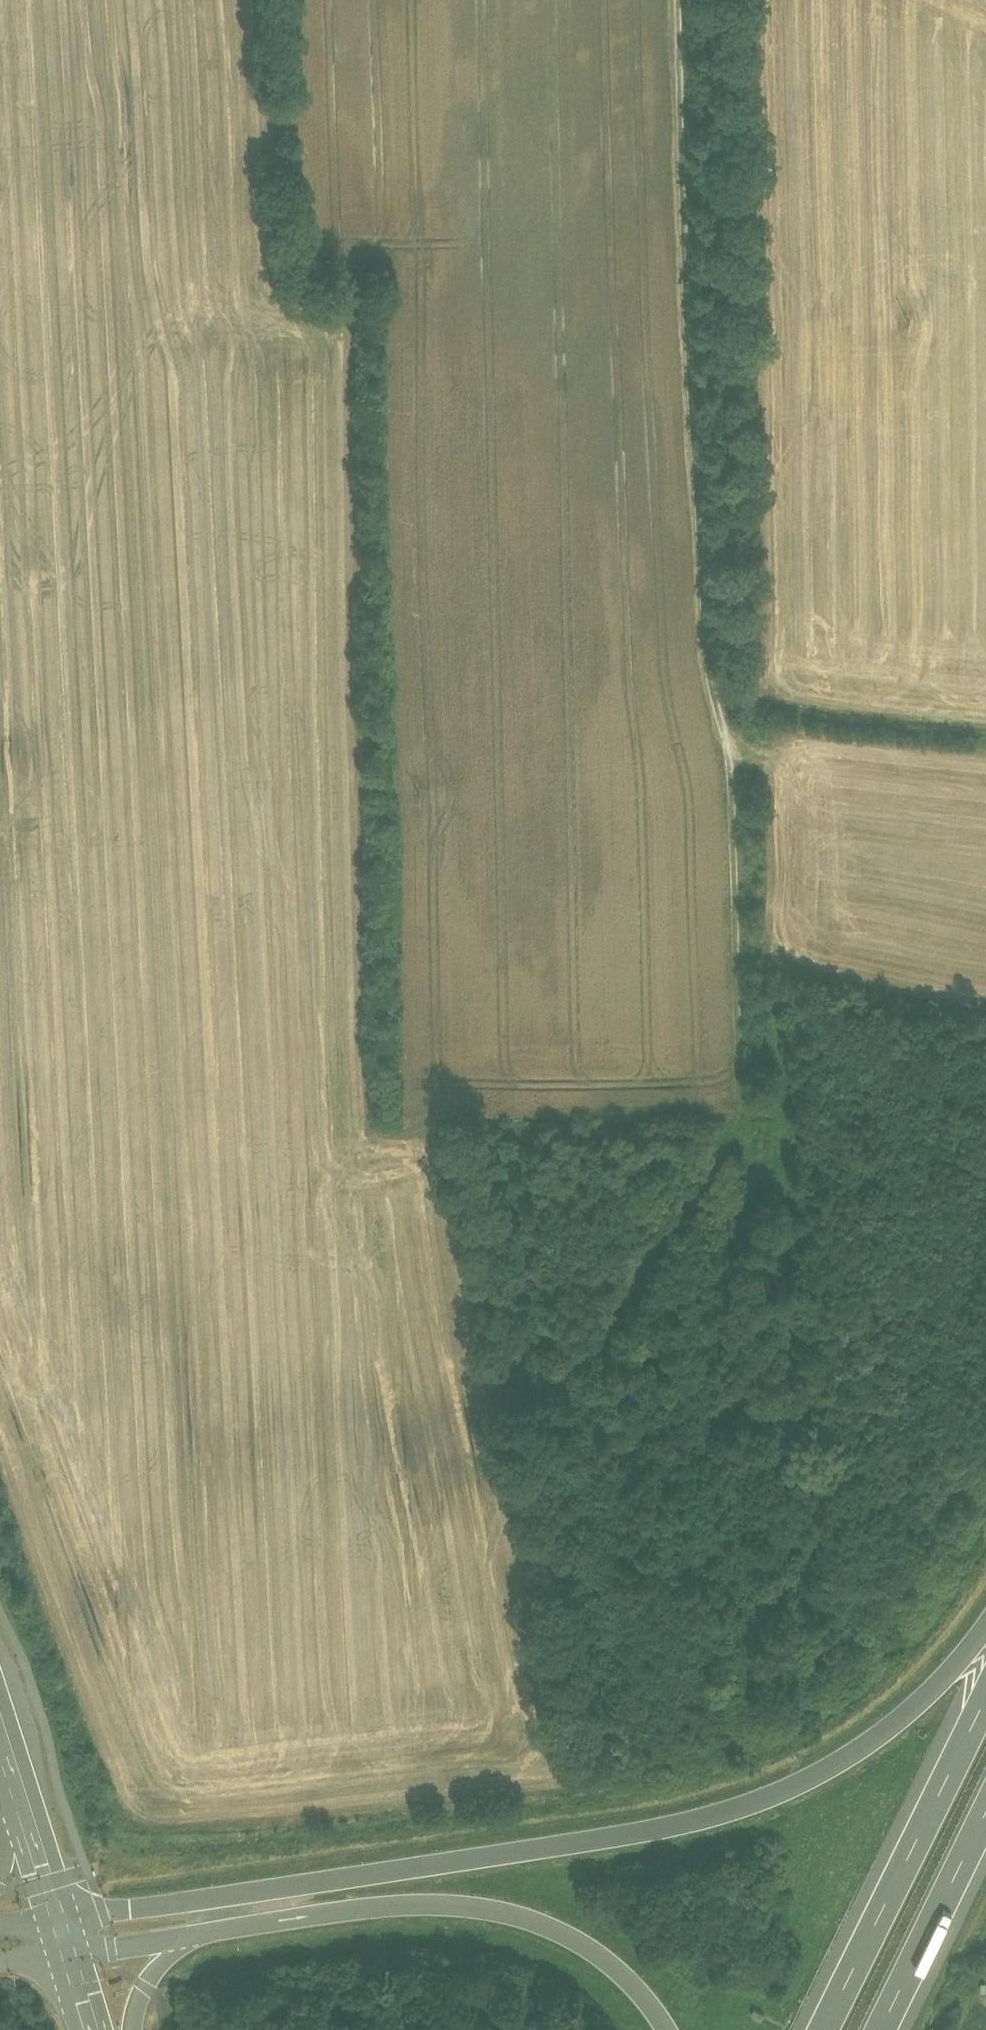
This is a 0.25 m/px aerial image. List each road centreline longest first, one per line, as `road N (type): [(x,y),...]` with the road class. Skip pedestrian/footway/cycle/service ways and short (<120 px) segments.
road 1 (track): [(679,0),(708,677),(730,754),(738,1046)]
road 2 (motorway): [(985,1625),(919,1702),(846,1761),(760,1804),(661,1831),(102,1914),(61,1936)]
road 3 (motorway): [(207,1935),(400,1907),(513,1916),(566,1936),(612,1967),(664,2029)]
road 4 (motorway): [(985,1693),(822,2029)]
road 5 (motorway): [(877,2029),(985,1806)]
road 6 (motorway): [(61,1936),(110,1950),(207,1935)]
road 7 (primary): [(61,1936),(20,1805)]
road 8 (motorway): [(131,2029),(153,1971),(207,1935)]

